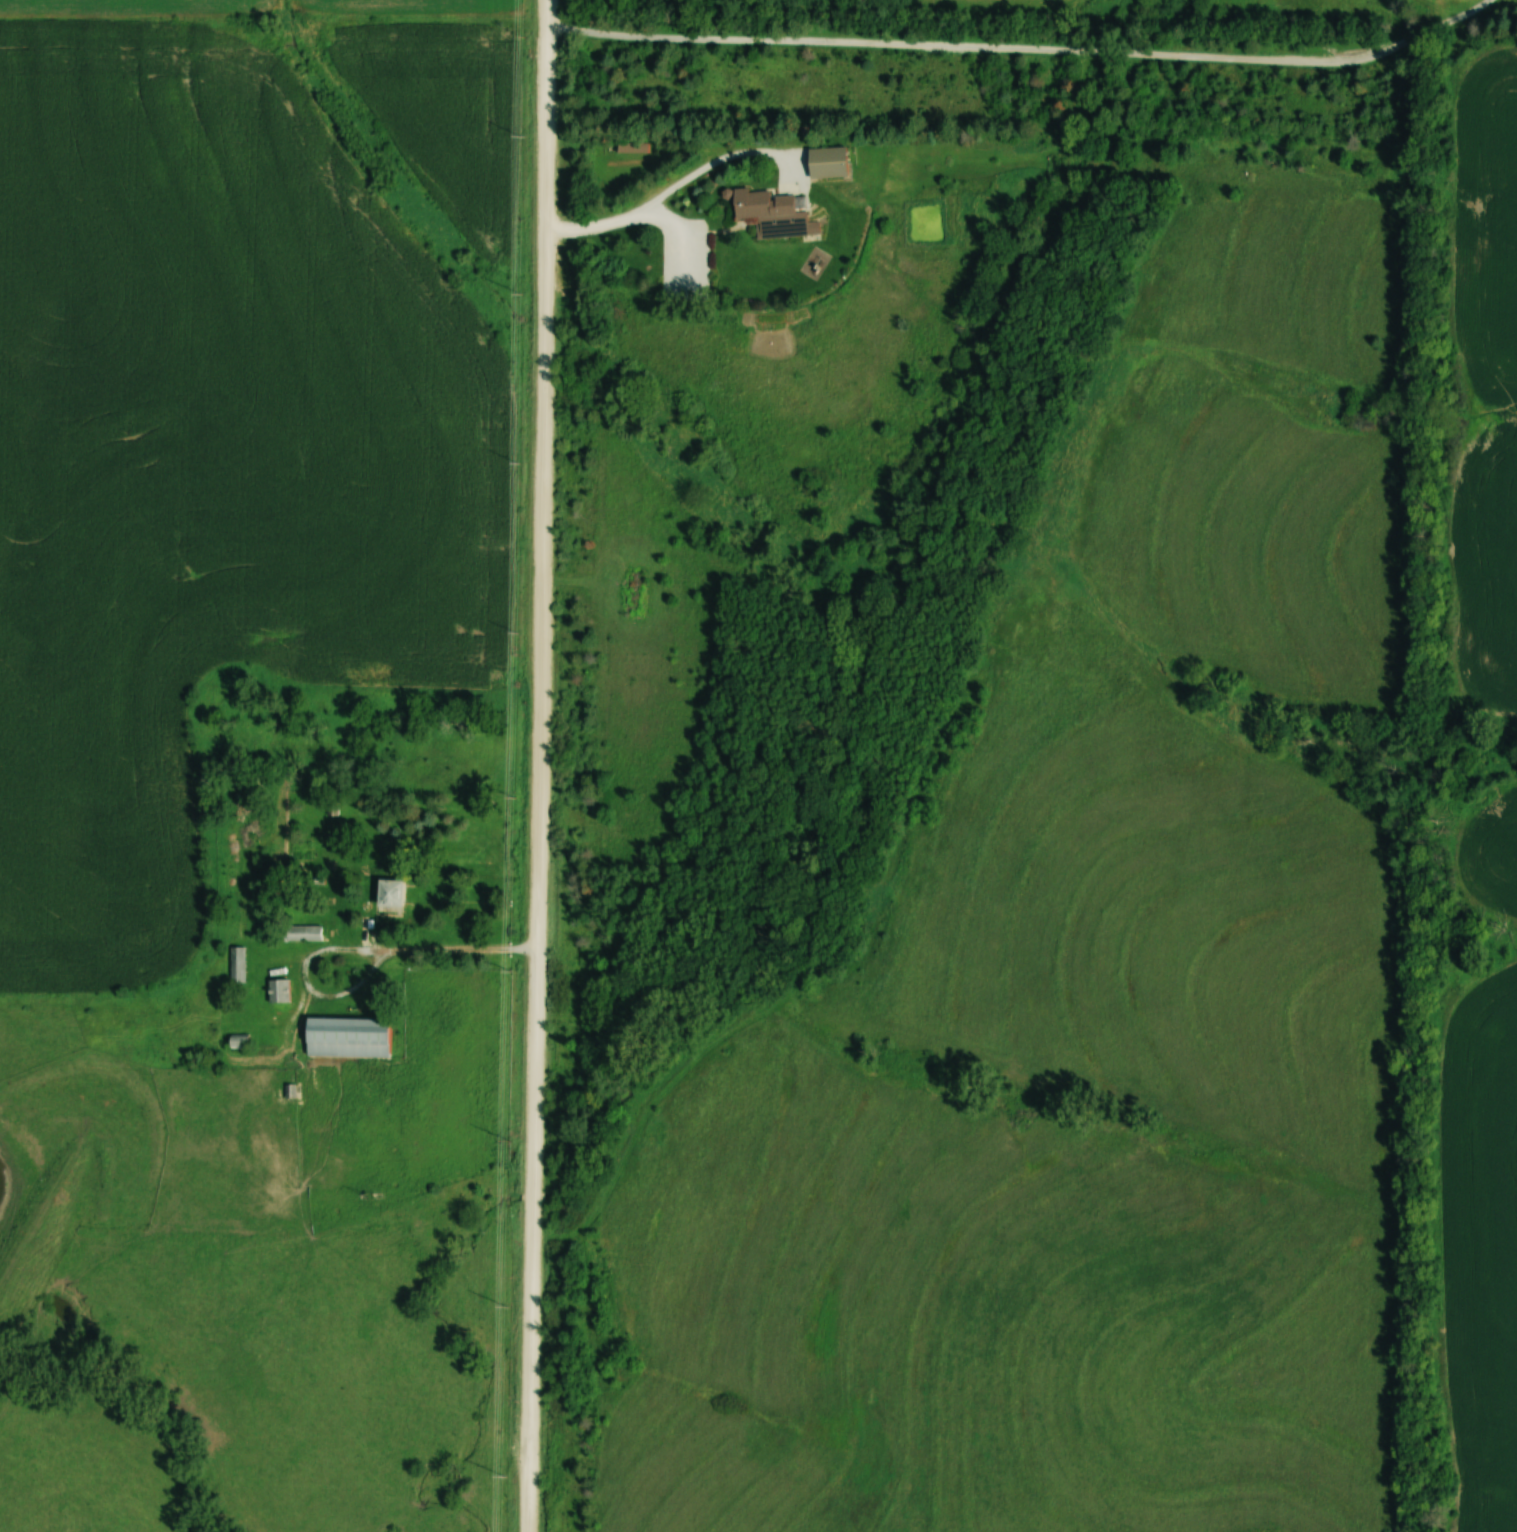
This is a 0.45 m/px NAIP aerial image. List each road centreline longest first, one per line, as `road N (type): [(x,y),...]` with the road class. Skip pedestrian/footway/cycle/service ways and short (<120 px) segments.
road 1 (residential): [(529,1531),(550,0)]

